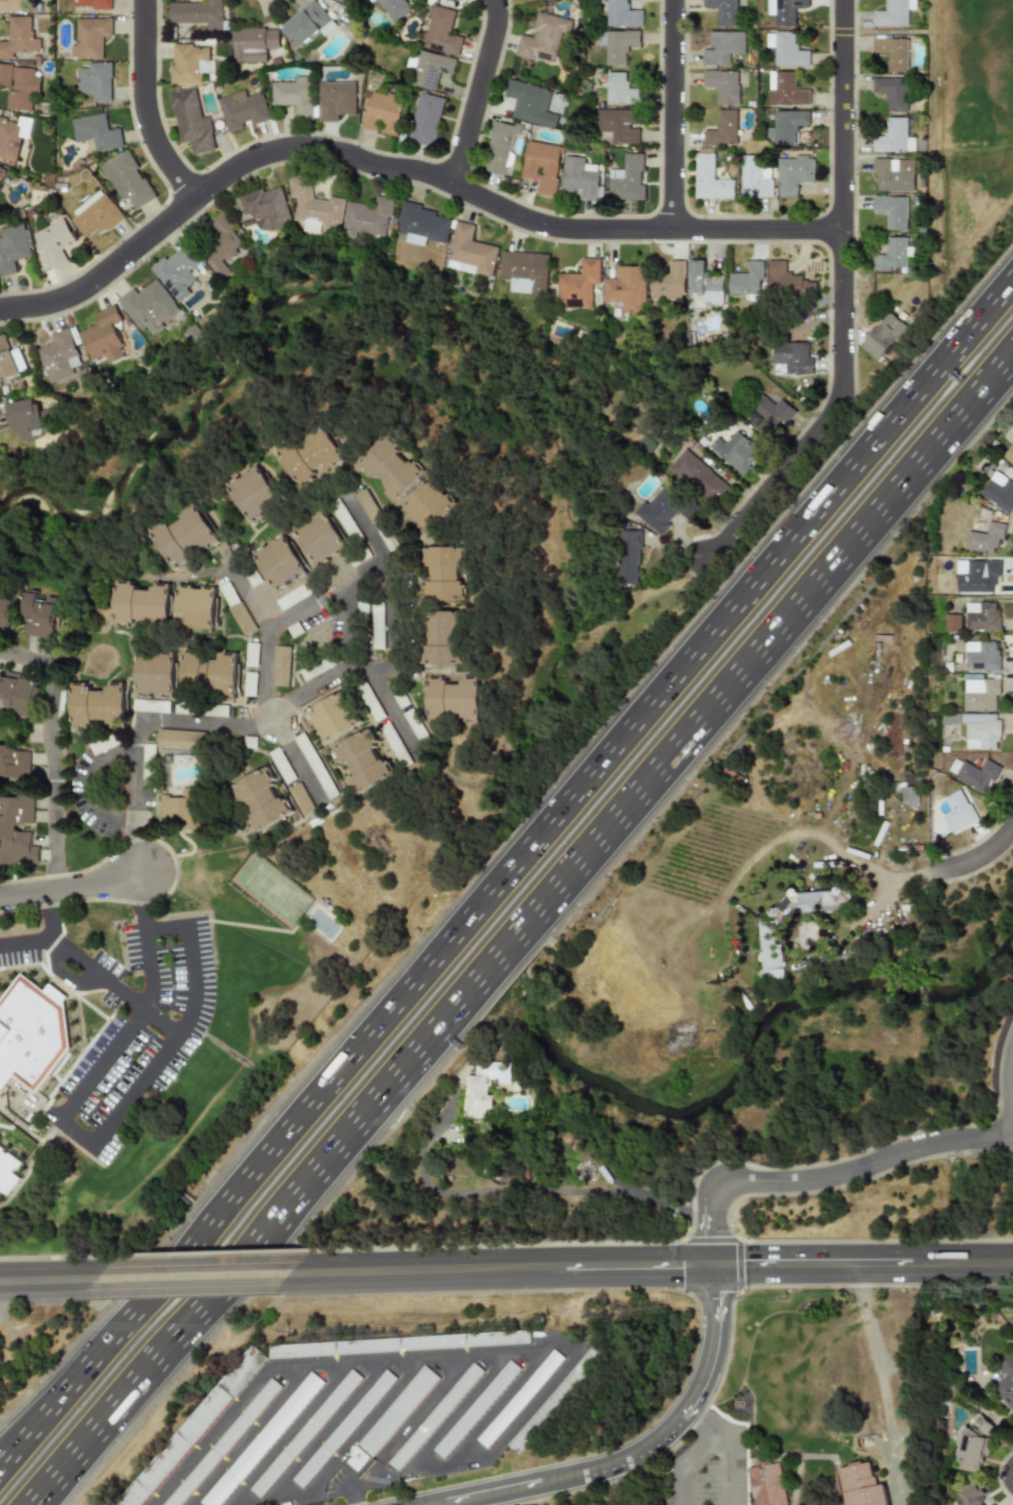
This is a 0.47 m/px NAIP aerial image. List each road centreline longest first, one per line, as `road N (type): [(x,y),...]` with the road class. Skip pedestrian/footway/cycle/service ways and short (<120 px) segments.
road 1 (motorway): [(38,1504),(1012,357)]
road 2 (motorway): [(1012,276),(119,1329)]
road 3 (residential): [(0,312),(83,292),(256,157),(301,145),(420,173),(560,230),(842,231)]
road 4 (secondary): [(293,1273),(1012,1263)]
road 5 (residential): [(843,0),(841,391),(705,562)]
road 6 (tertiary): [(448,1504),(620,1465),(663,1439),(692,1407),(710,1369),(716,1265)]
road 7 (residential): [(1012,1139),(944,1143),(810,1181),(721,1185),(716,1265)]
road 8 (residential): [(273,720),(151,719),(140,726),(140,875)]
road 9 (residential): [(0,656),(57,677),(48,892)]
road 10 (residential): [(677,0),(676,231)]
road 11 (residential): [(146,0),(147,110),(156,141),(194,199)]
road 12 (secondary): [(99,1278),(293,1273)]
road 13 (residential): [(494,0),(495,40),(455,186)]
road 14 (motorway): [(119,1329),(0,1467)]
road 15 (motorway): [(119,1329),(0,1438)]
road 16 (residential): [(0,900),(140,875)]

